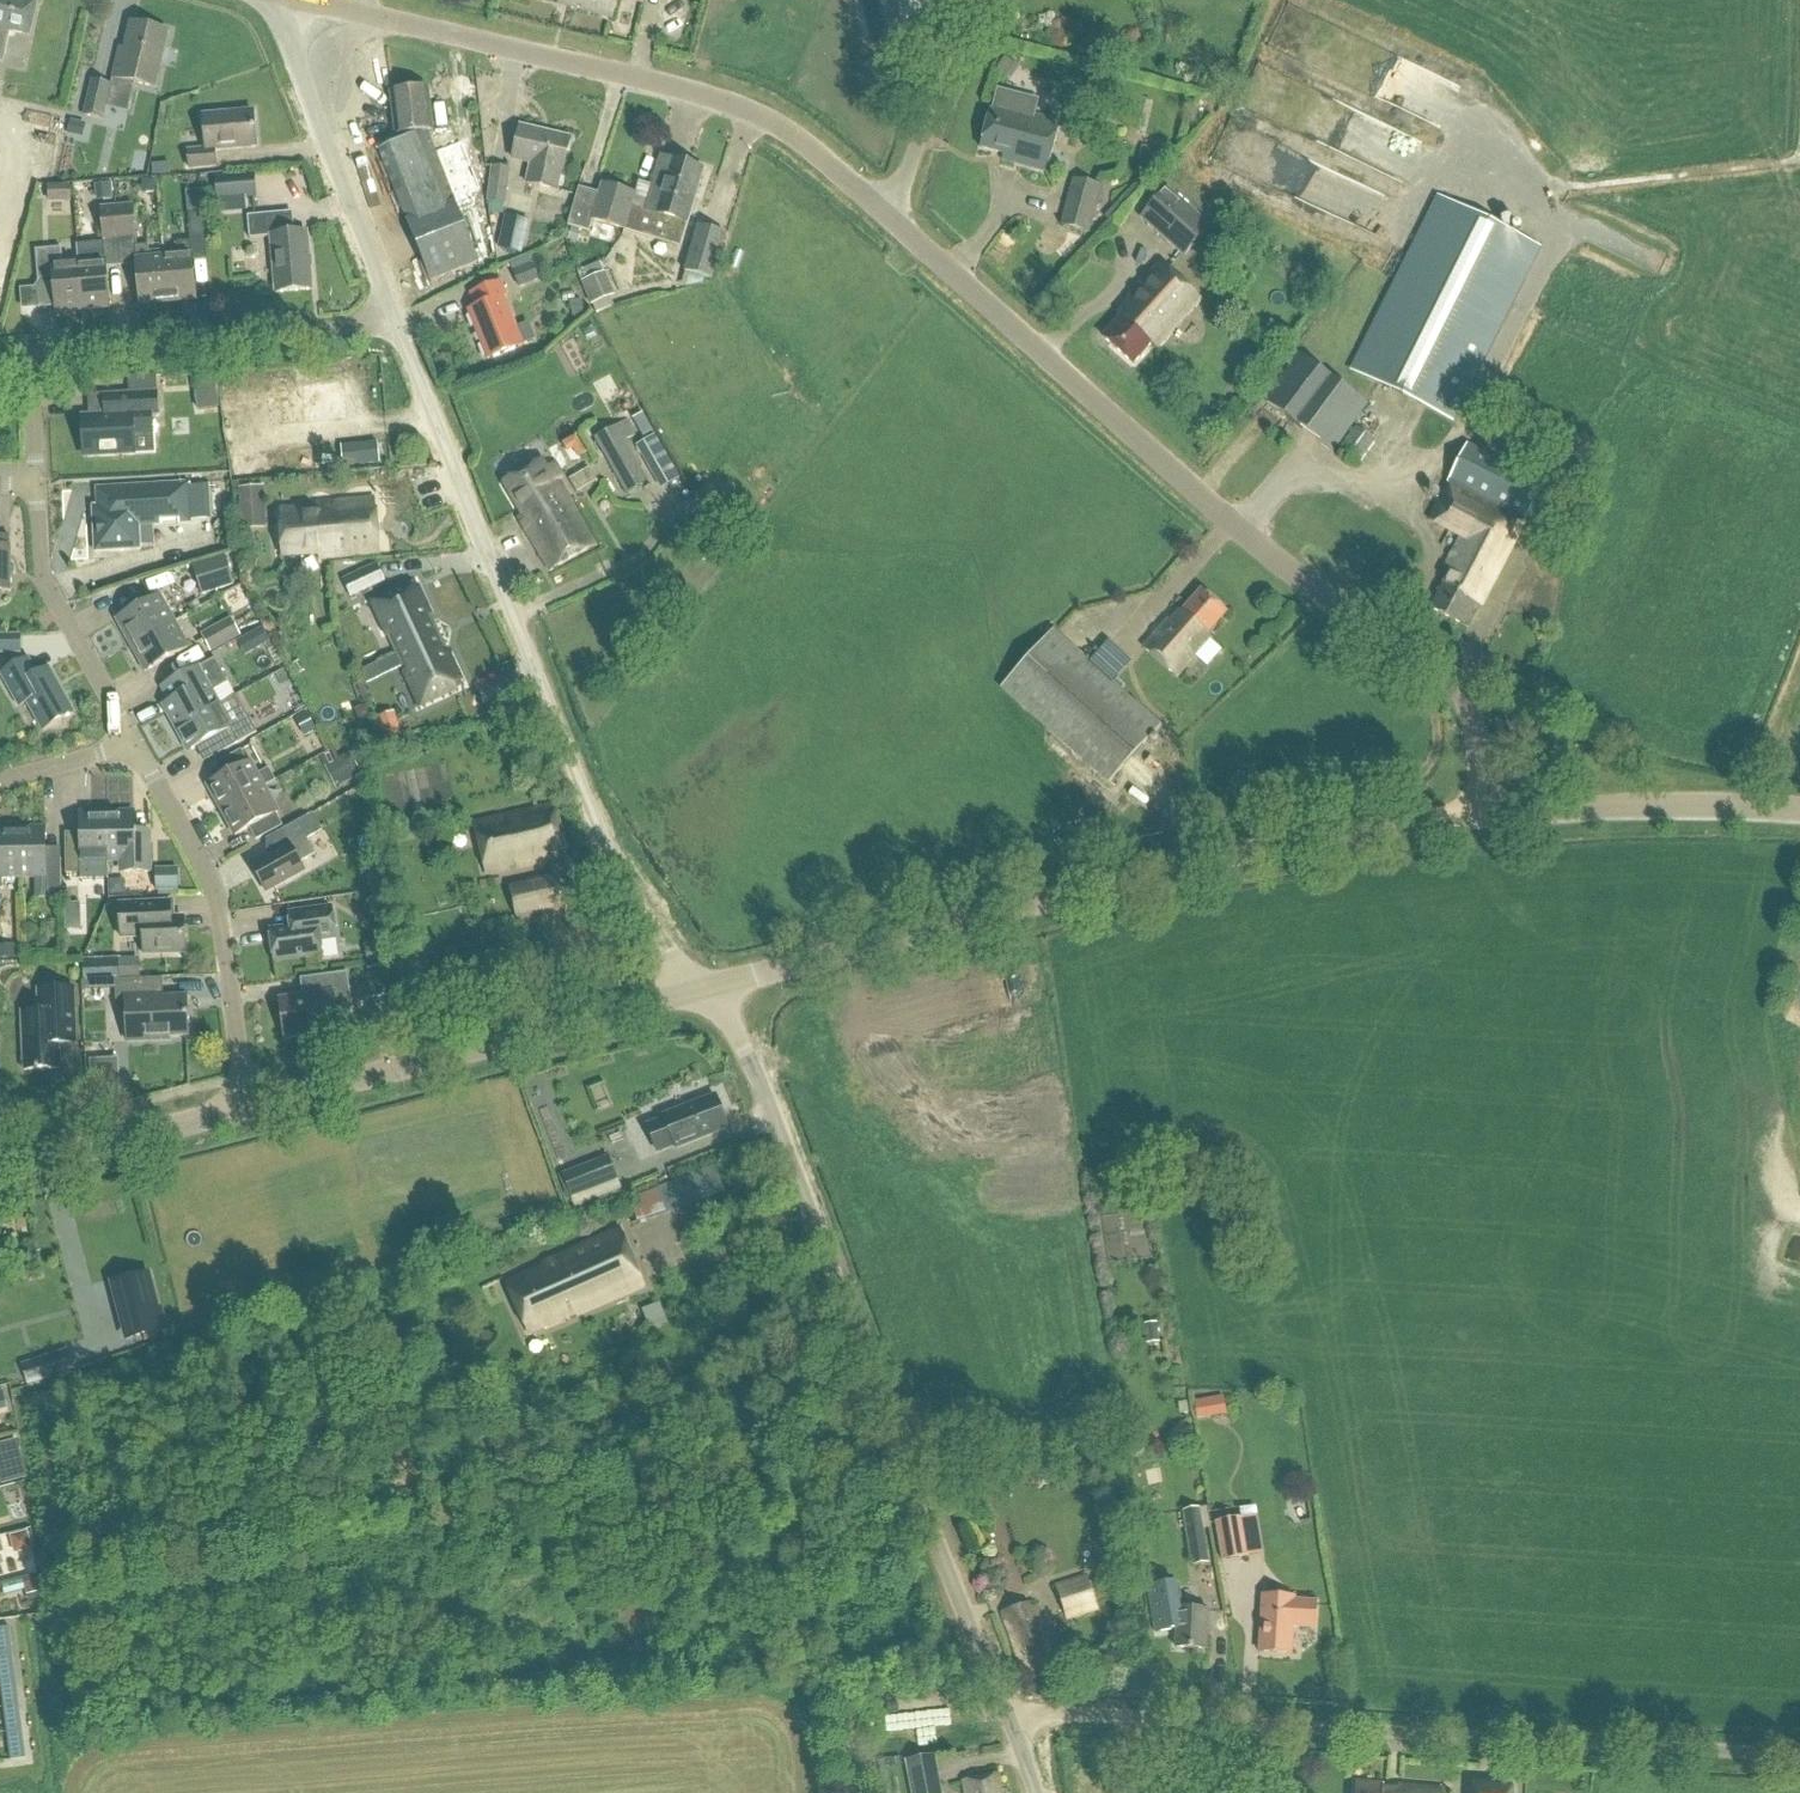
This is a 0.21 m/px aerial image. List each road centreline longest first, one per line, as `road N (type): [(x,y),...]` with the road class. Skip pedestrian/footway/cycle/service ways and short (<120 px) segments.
road 1 (unclassified): [(1478,815),(1472,716),(1458,686),(1247,537),(885,215)]
road 2 (tertiary): [(704,987),(1178,867),(1478,815)]
road 3 (unclassified): [(1799,1757),(1009,1713)]
road 4 (unclassified): [(1009,1713),(826,1250),(729,1021),(704,987)]
road 5 (residential): [(704,987),(619,872),(393,324)]
road 6 (unclassified): [(885,215),(797,140),(705,95),(298,2)]
road 7 (residential): [(35,486),(35,364),(47,354),(393,324)]
road 8 (tertiary): [(250,1108),(704,987)]
road 9 (residential): [(250,1108),(221,906),(132,742)]
road 10 (residential): [(393,324),(292,41),(298,2)]
road 11 (tertiary): [(1799,810),(1645,805),(1478,815)]
road 12 (residential): [(132,742),(44,583),(35,486)]
road 13 (tertiary): [(0,1173),(250,1108)]
road 14 (unclassified): [(885,215),(904,189),(964,0)]
road 15 (residential): [(0,782),(132,742)]

